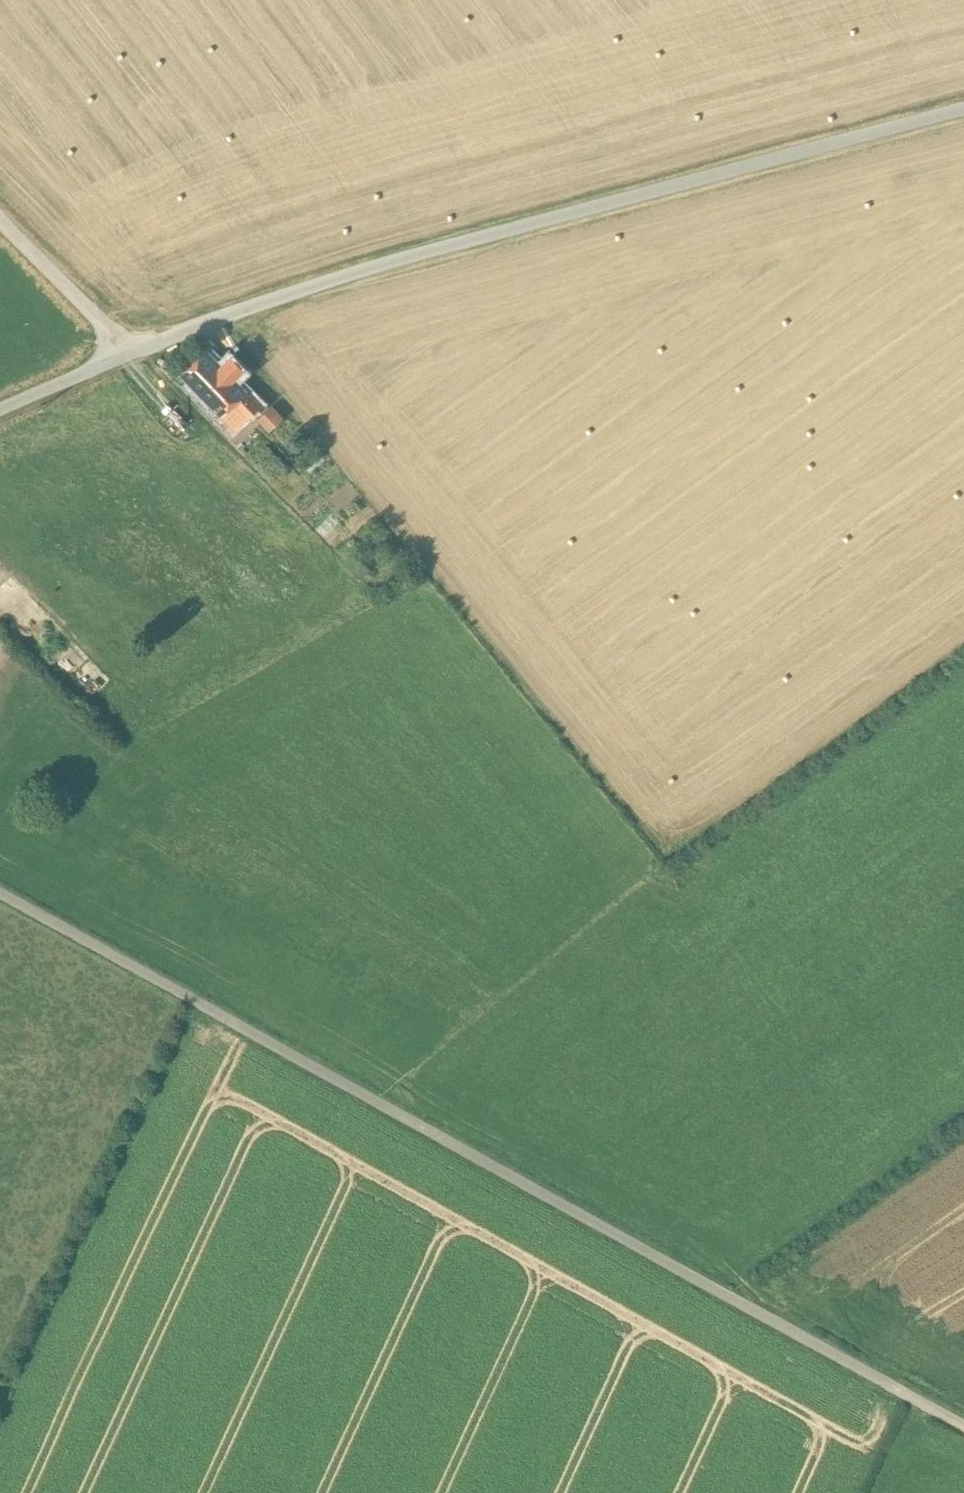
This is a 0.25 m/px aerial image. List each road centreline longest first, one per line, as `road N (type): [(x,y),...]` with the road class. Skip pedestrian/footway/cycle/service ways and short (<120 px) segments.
road 1 (residential): [(963,1427),(0,894)]
road 2 (unclassified): [(0,411),(195,326),(357,273),(963,109)]

